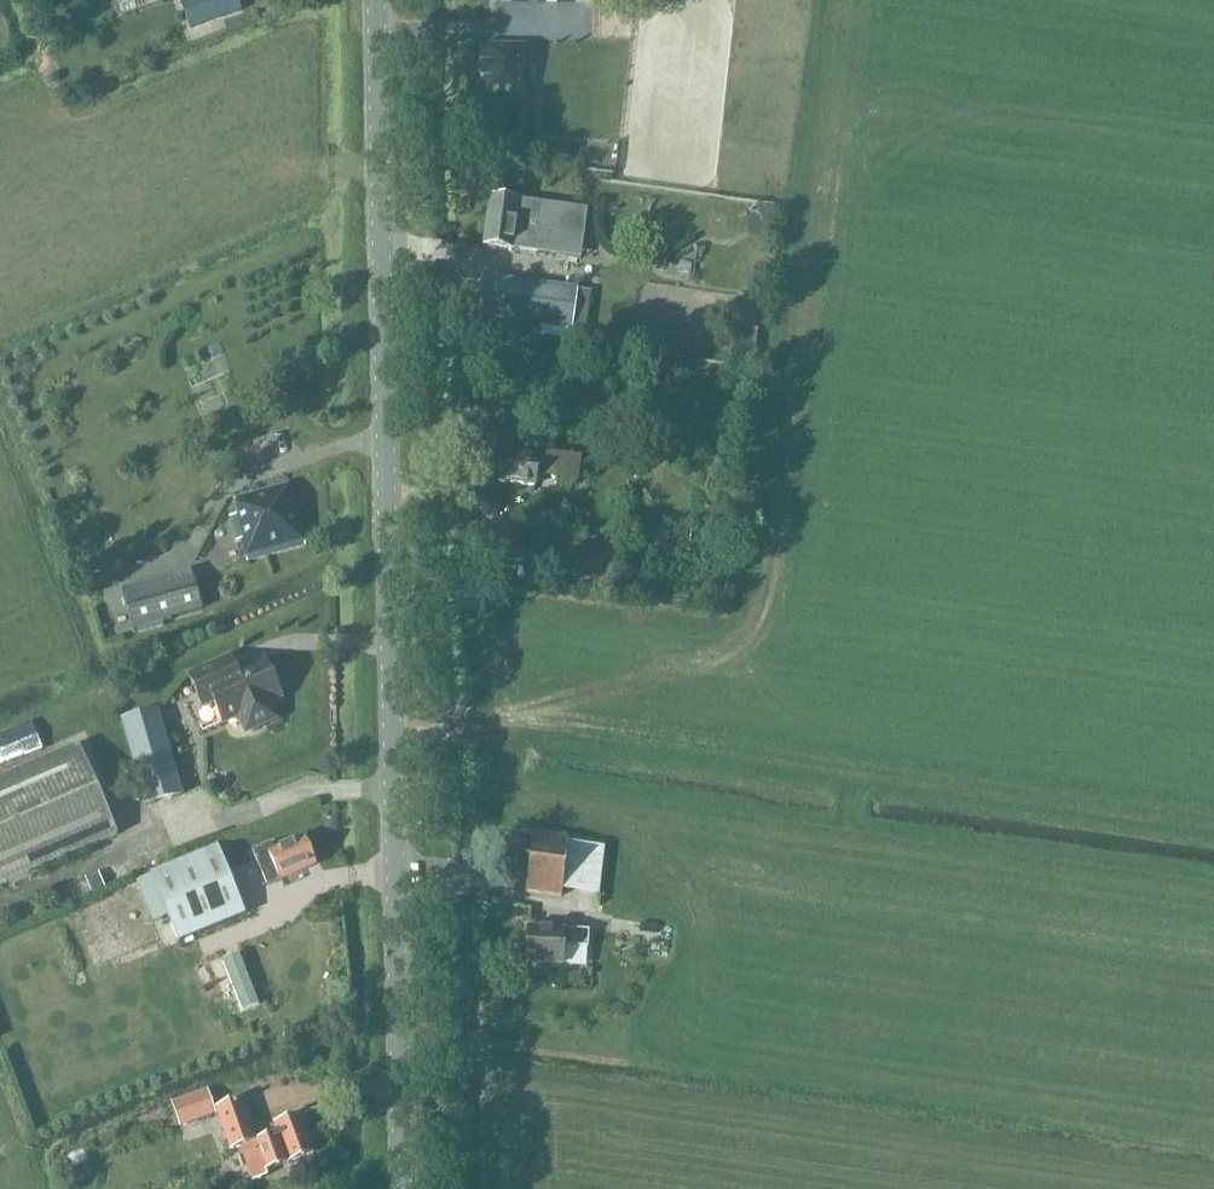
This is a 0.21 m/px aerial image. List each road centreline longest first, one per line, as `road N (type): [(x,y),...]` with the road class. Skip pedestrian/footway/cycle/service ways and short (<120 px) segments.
road 1 (tertiary): [(398,1188),(376,0)]

